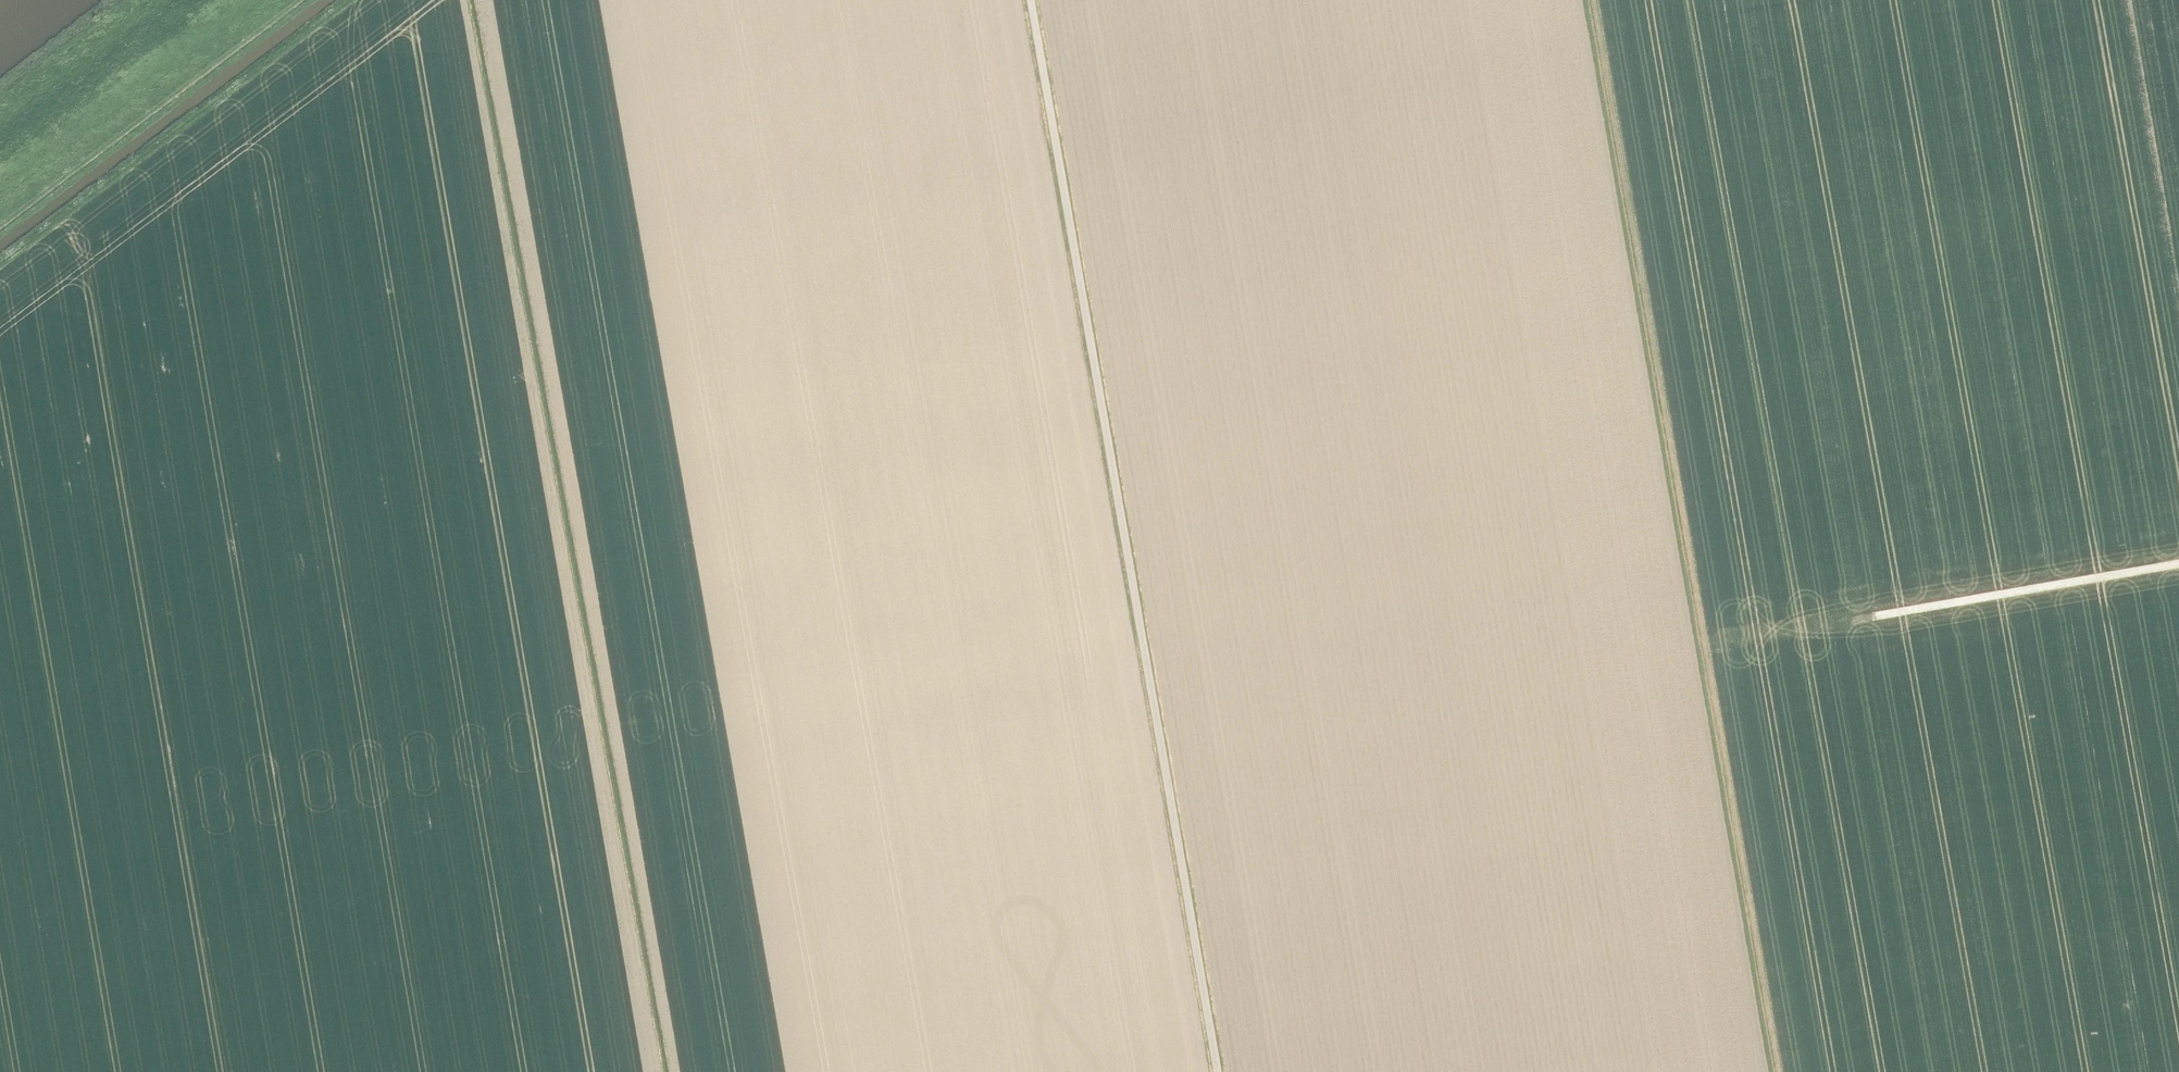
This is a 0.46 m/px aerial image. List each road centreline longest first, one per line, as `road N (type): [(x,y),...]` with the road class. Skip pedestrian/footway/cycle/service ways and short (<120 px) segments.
road 1 (unclassified): [(1218,1071),(1030,0)]

